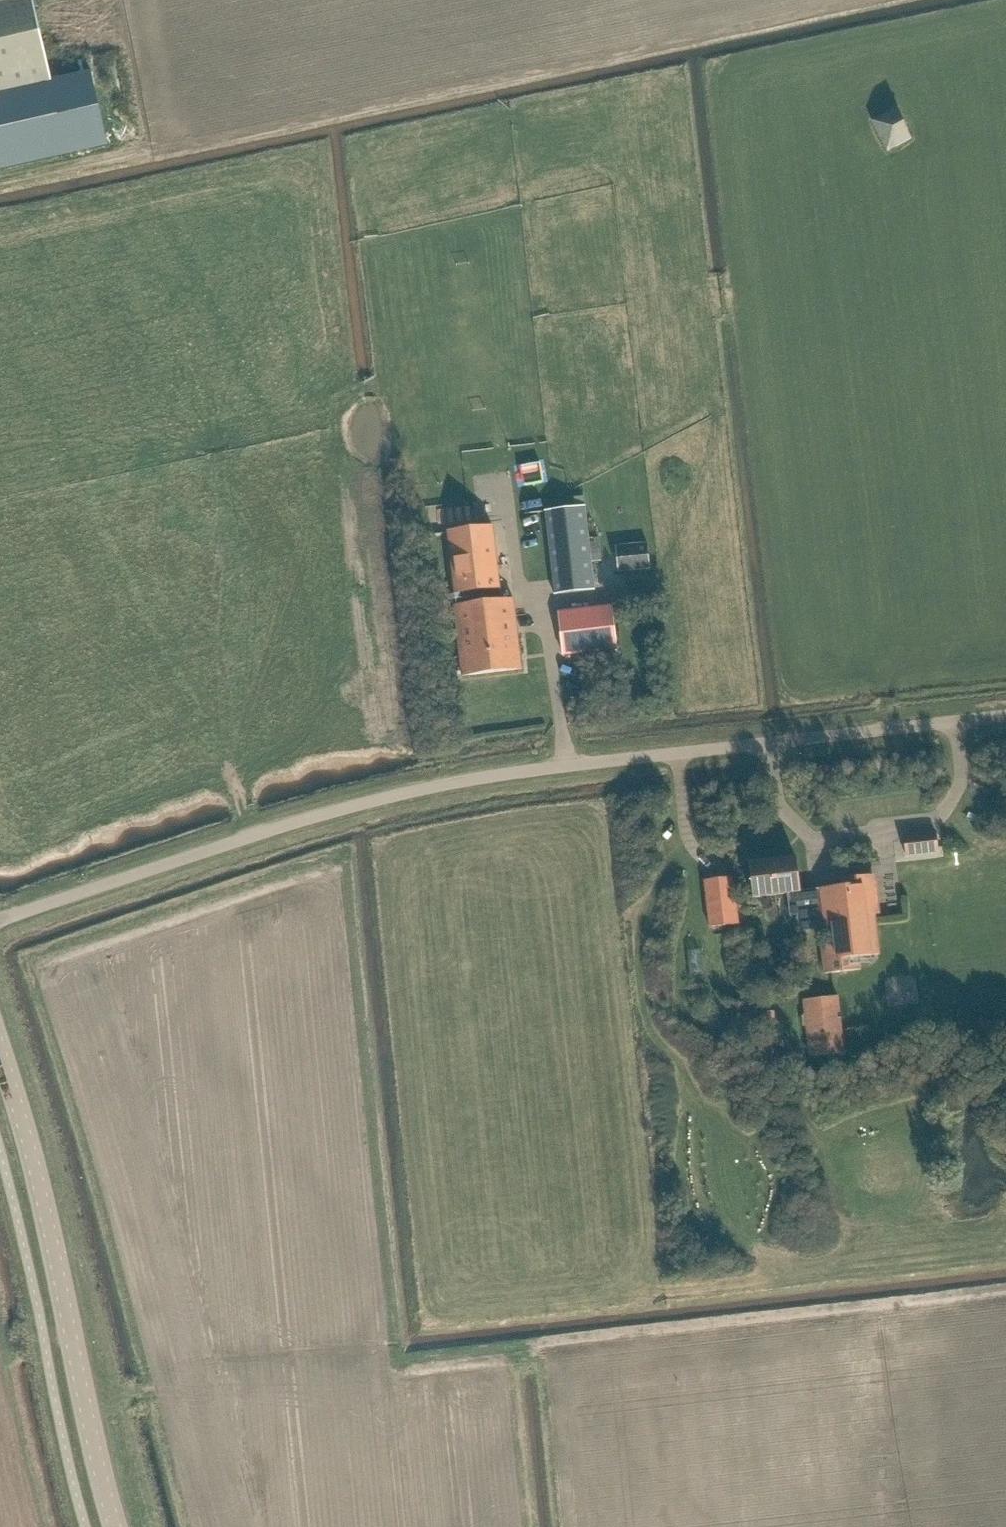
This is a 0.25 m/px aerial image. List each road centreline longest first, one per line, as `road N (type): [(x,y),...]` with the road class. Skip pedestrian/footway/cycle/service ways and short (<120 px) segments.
road 1 (unclassified): [(0,922),(431,787),(1005,716)]
road 2 (tertiary): [(115,1526),(40,1185),(0,1046)]

